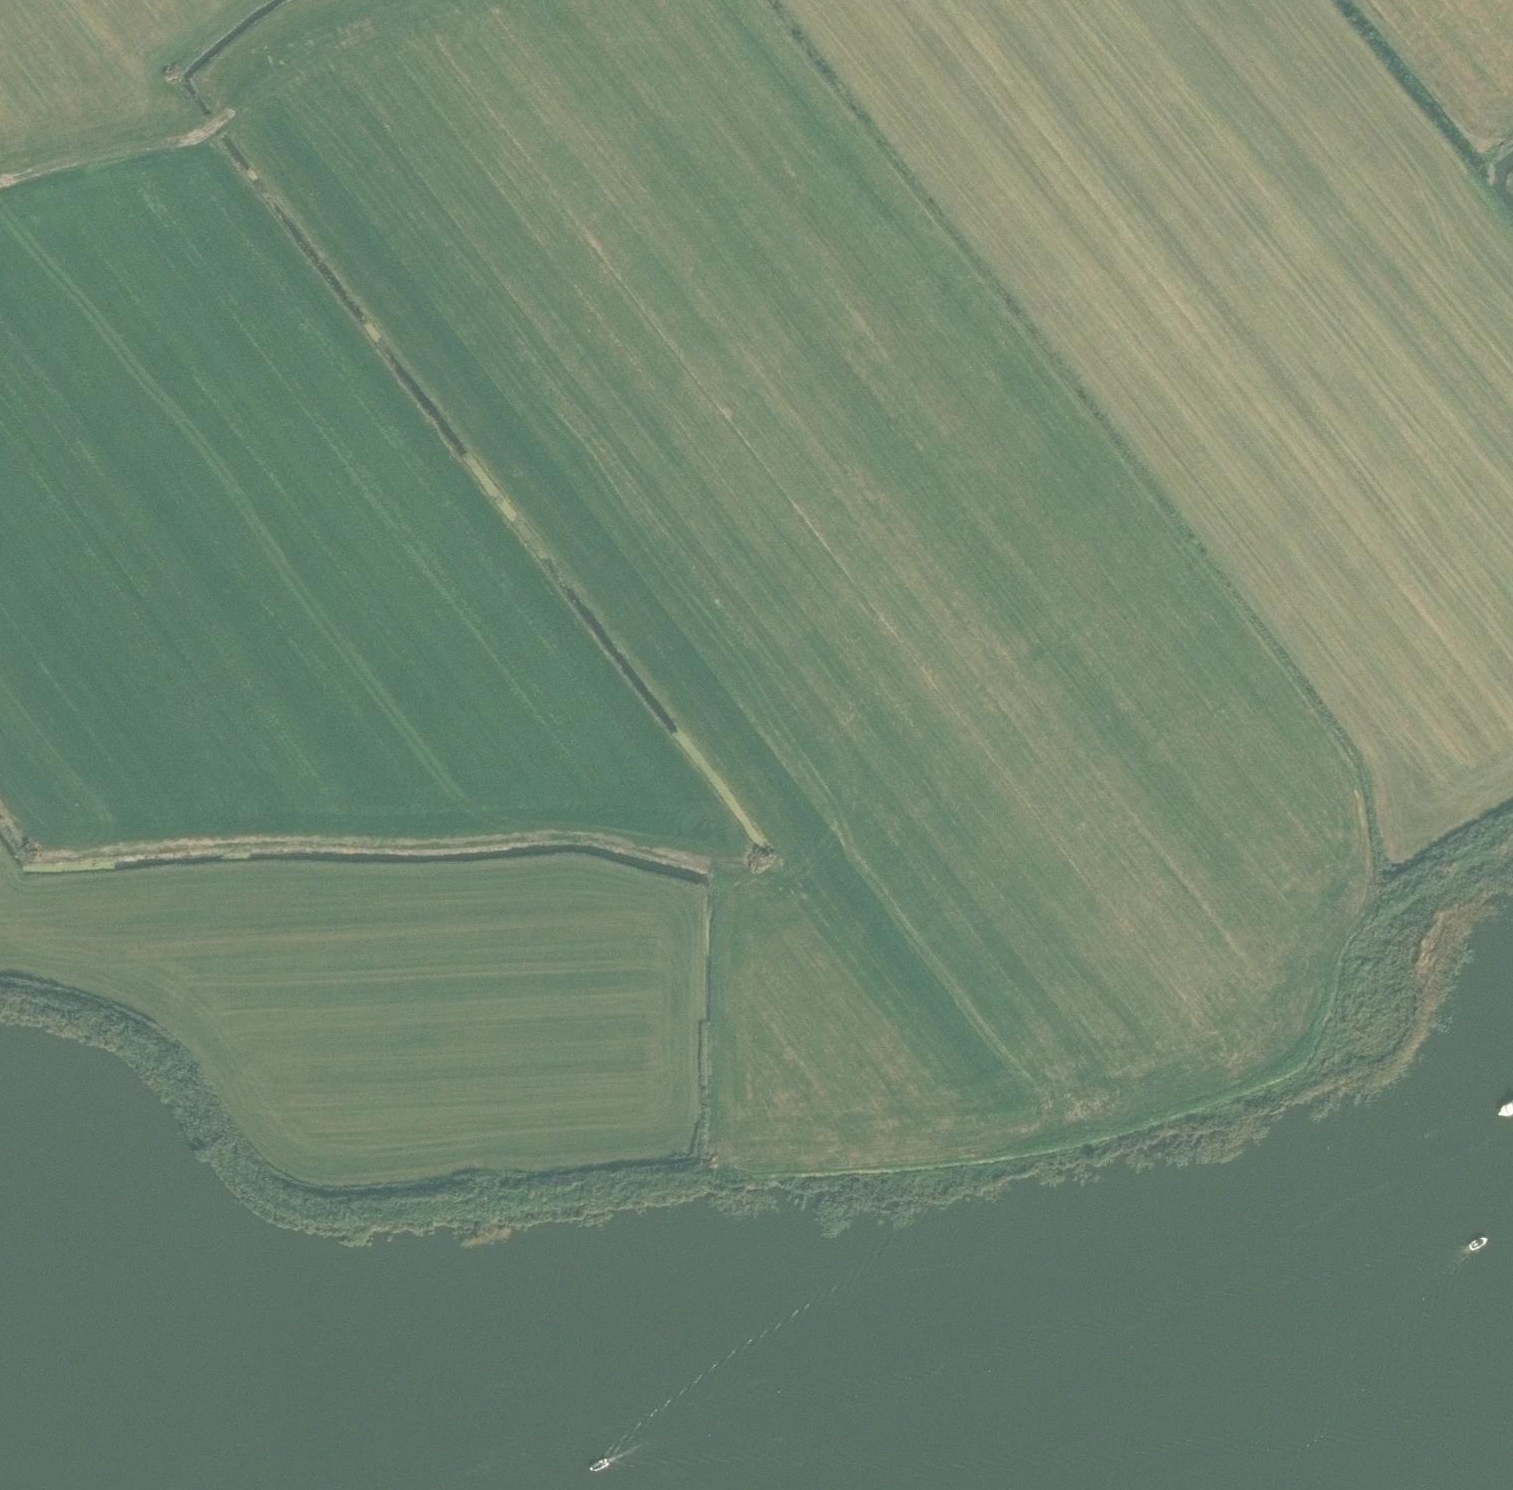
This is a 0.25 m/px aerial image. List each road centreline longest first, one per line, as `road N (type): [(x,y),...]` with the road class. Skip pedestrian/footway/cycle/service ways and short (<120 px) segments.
road 1 (track): [(0,181),(205,130),(230,112)]

